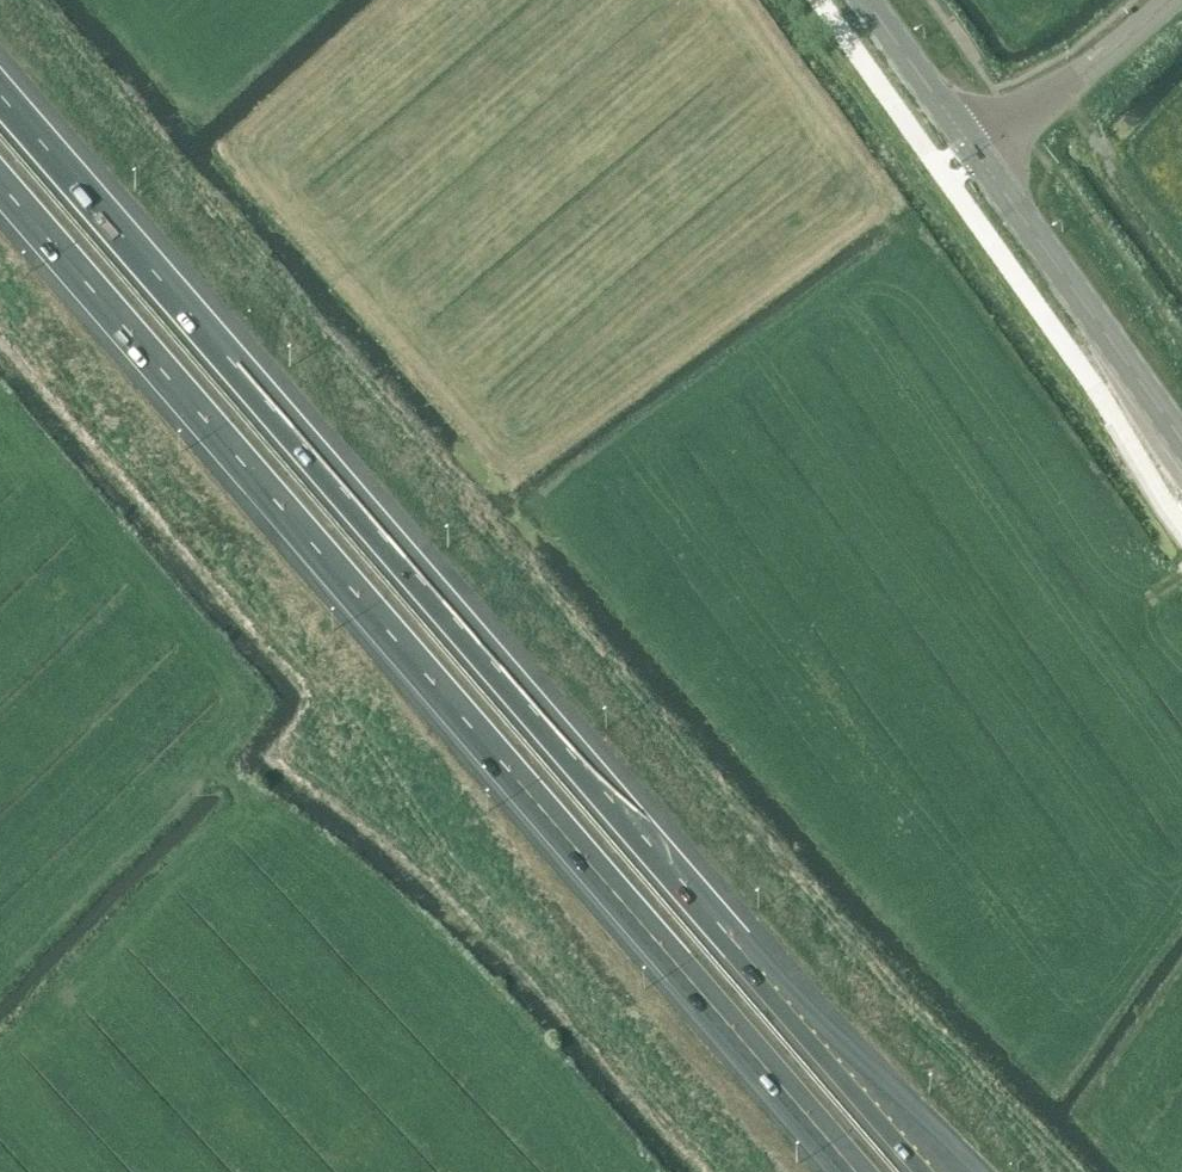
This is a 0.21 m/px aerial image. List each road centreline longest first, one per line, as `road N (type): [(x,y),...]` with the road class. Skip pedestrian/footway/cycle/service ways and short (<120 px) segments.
road 1 (motorway): [(930,1171),(0,100)]
road 2 (motorway): [(0,186),(854,1171)]
road 3 (tertiary): [(1181,441),(973,151)]
road 4 (tertiary): [(973,151),(1172,0)]
road 5 (tertiary): [(973,151),(865,0)]

